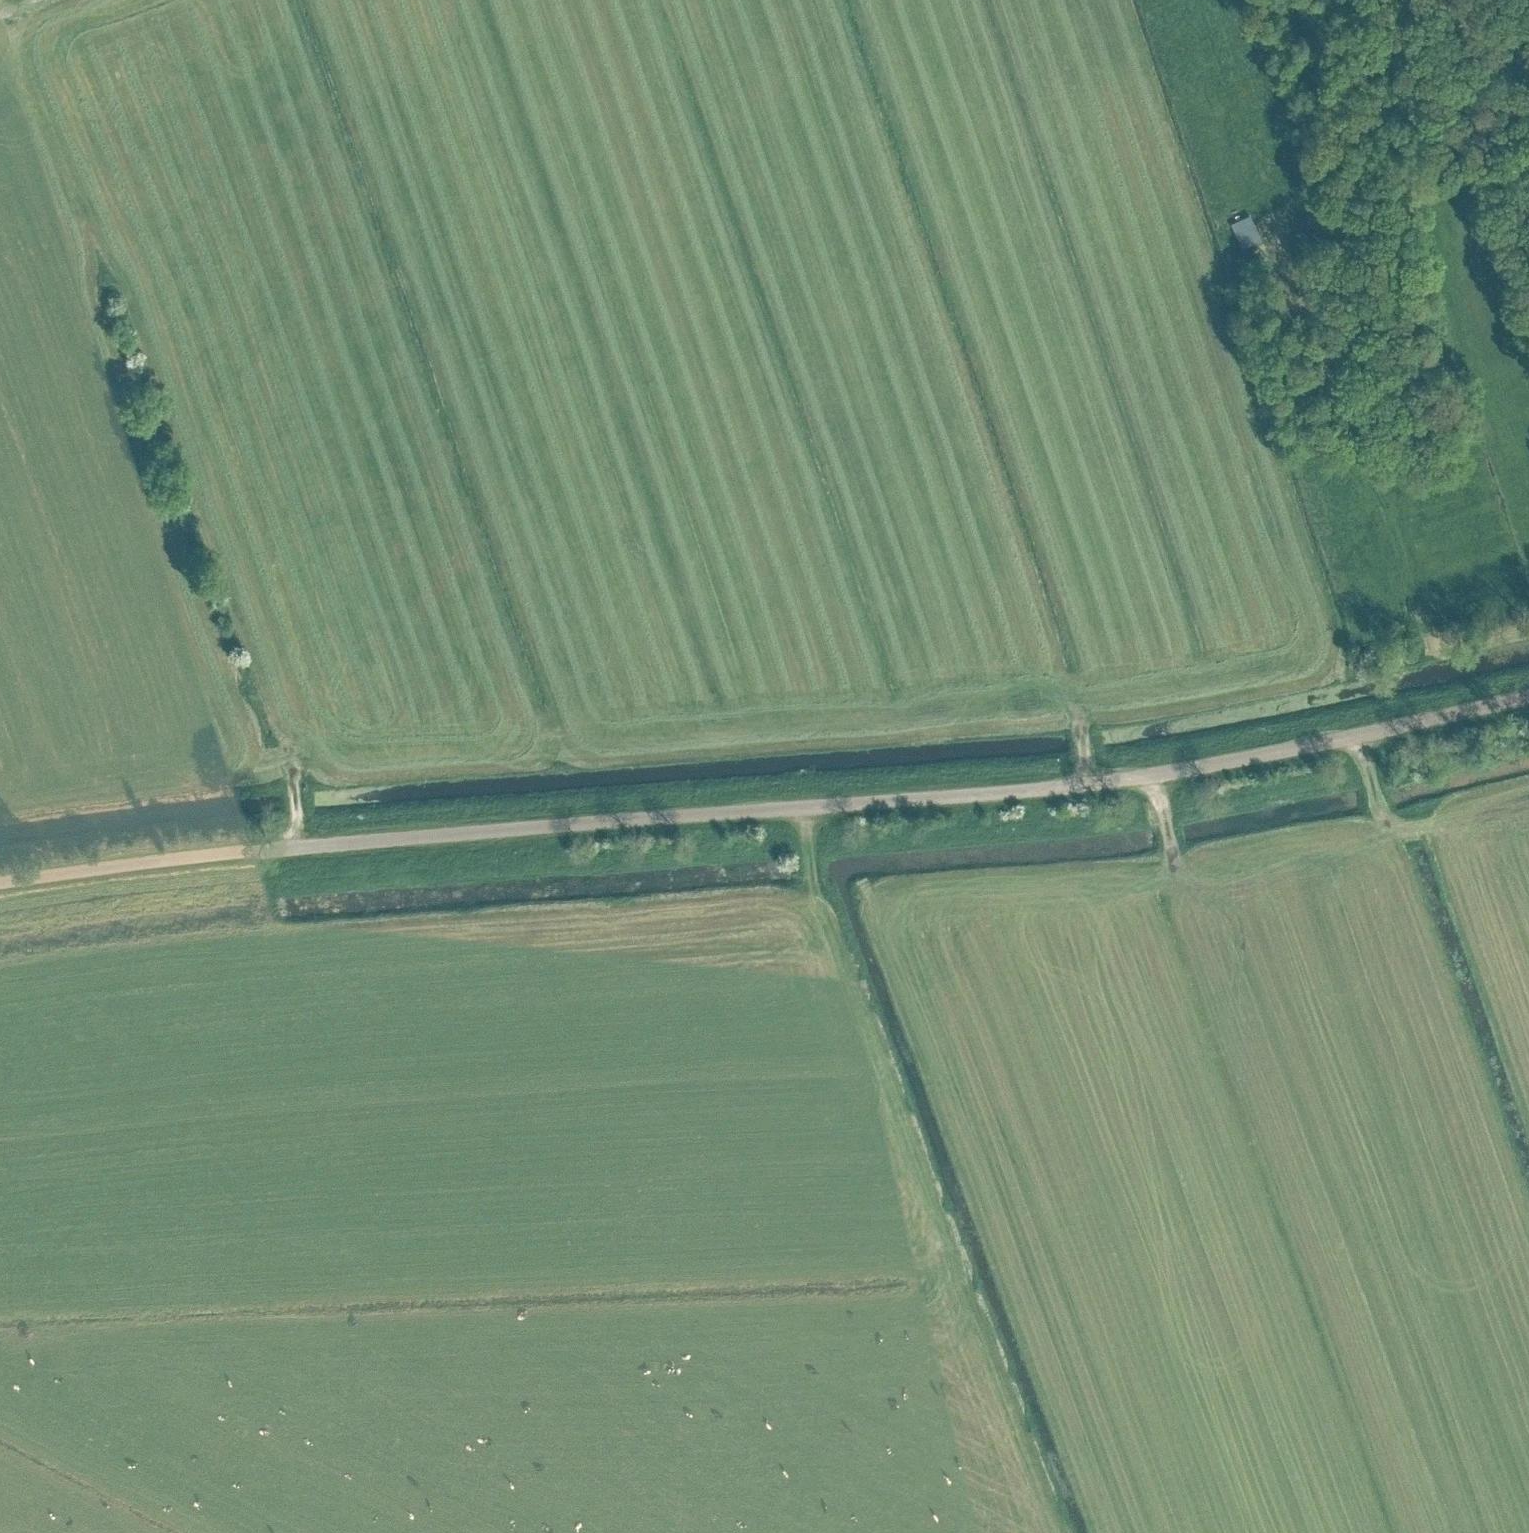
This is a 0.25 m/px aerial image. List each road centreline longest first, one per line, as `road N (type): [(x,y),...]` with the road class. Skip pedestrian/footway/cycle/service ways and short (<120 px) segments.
road 1 (unclassified): [(0,880),(1155,768),(1528,692)]

